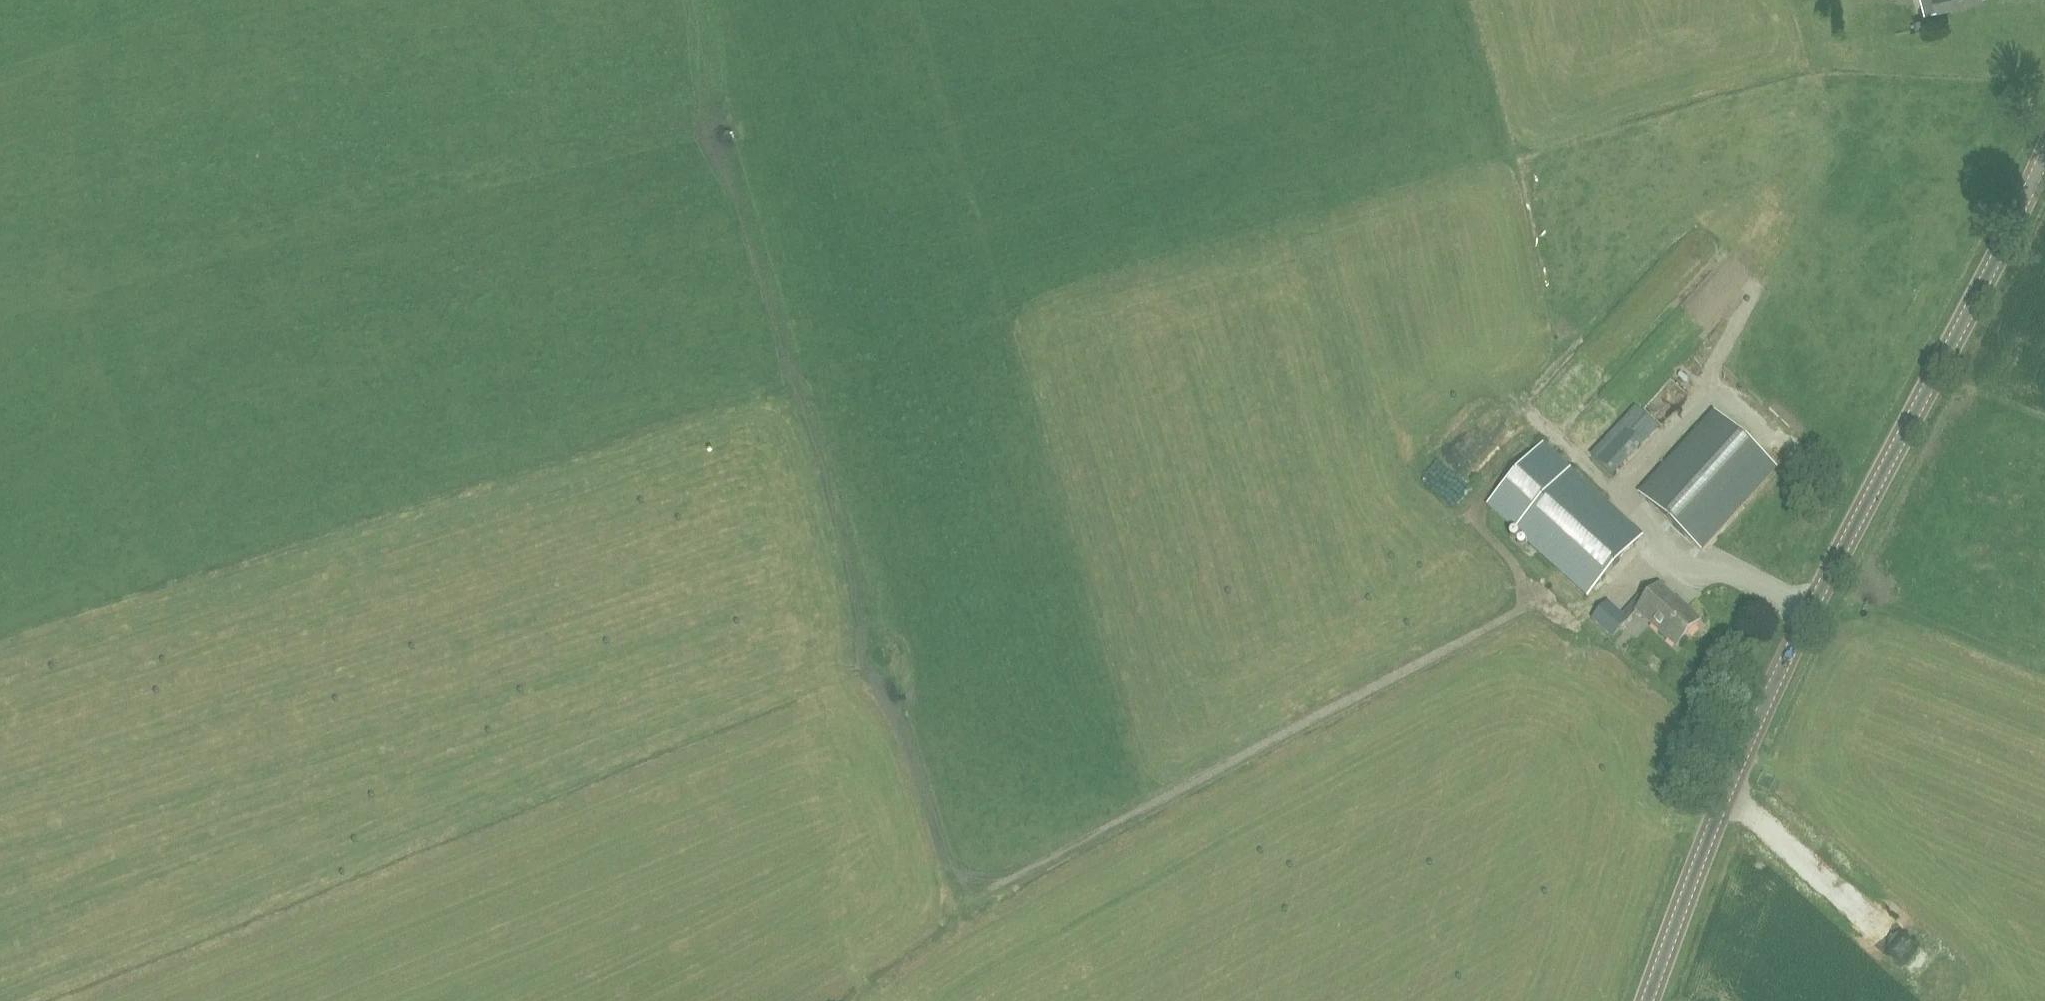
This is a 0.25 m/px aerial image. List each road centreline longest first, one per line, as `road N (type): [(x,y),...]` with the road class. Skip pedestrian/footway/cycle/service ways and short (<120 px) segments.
road 1 (tertiary): [(1652,1000),(1755,730),(2044,168)]

